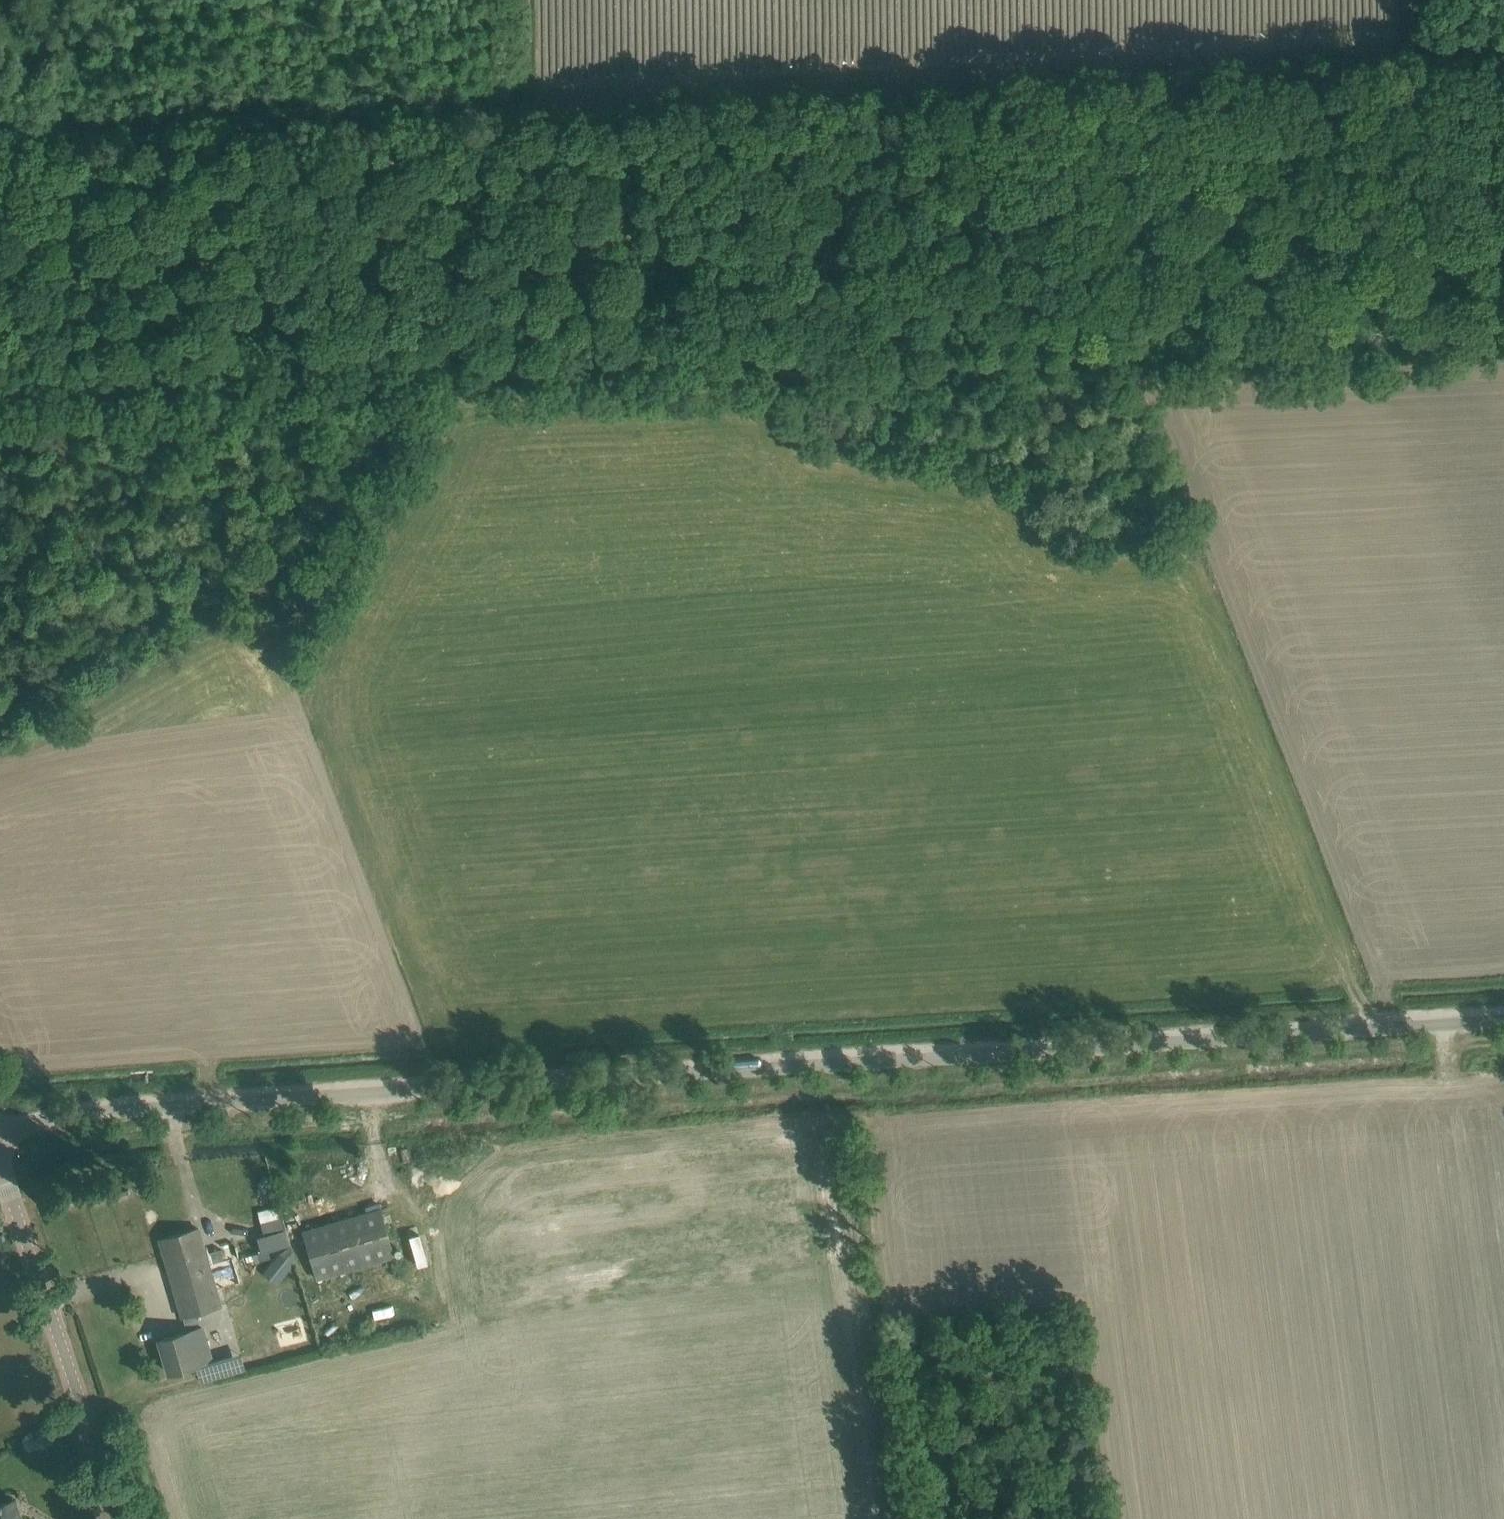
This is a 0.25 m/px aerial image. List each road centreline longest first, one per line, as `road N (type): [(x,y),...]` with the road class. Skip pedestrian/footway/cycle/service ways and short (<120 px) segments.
road 1 (unclassified): [(0,1141),(74,1108),(1503,1021)]
road 2 (tertiary): [(116,1518),(0,1182)]

